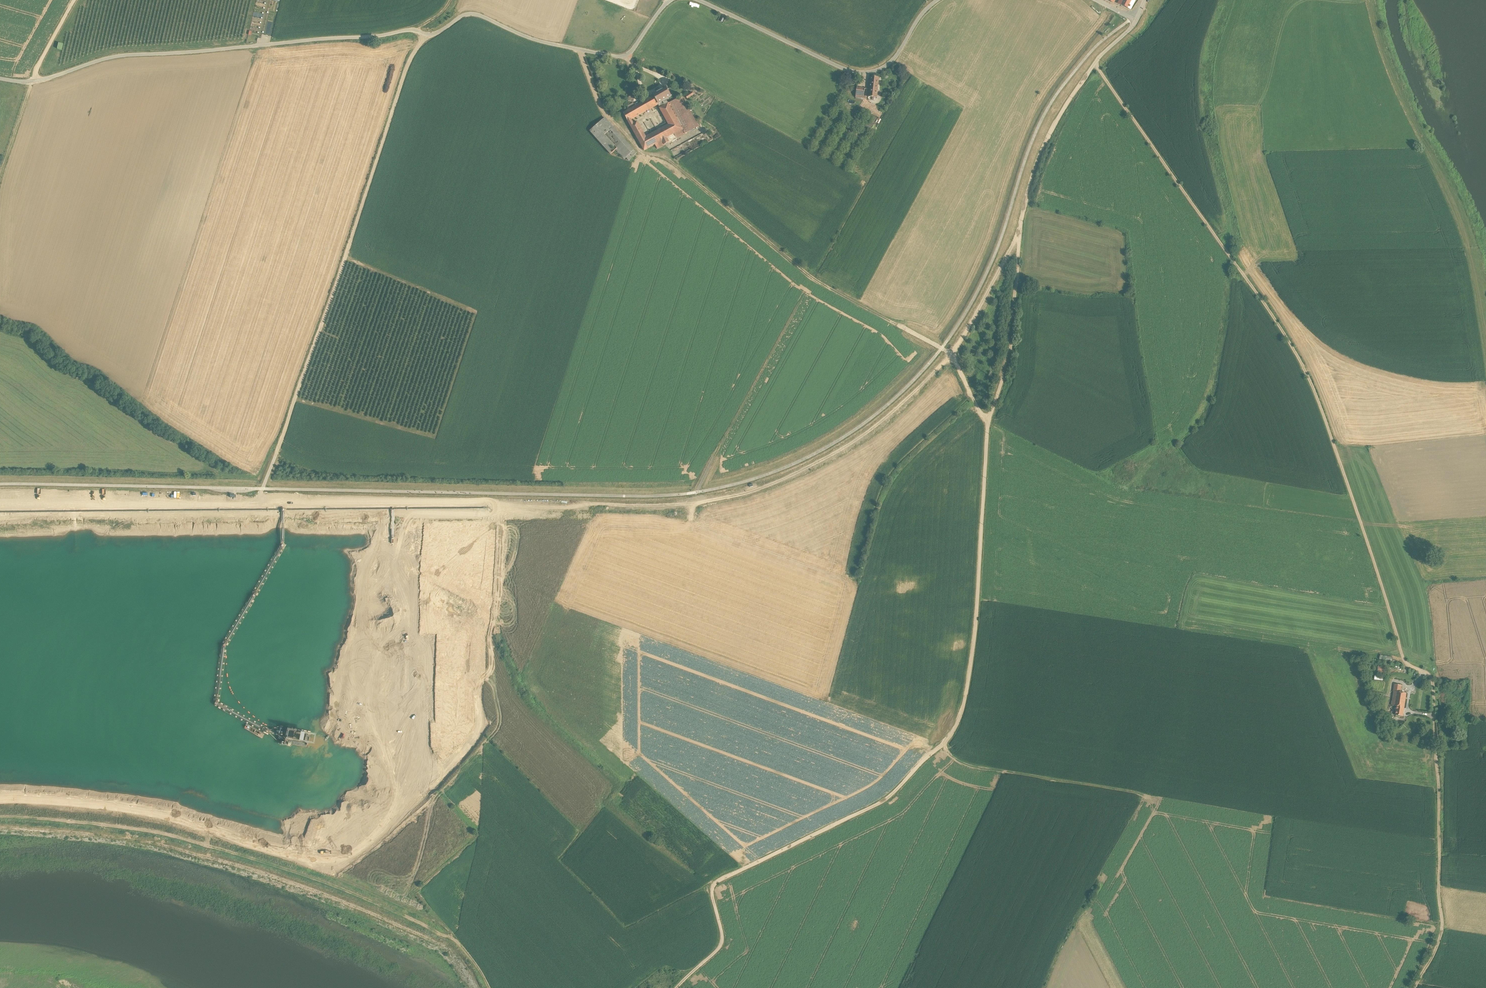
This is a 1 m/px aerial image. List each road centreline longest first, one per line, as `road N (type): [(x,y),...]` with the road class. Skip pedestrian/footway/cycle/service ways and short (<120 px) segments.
road 1 (track): [(1086,76),(1048,139),(1024,208),(1008,359),(989,417),(975,636),(956,727),(885,801),(717,883),(712,894),(722,944),(677,987)]
road 2 (track): [(1095,66),(1304,370),(1403,659),(1434,686),(1442,921),(1415,987)]
road 3 (track): [(262,490),(259,503),(677,506),(764,488),(862,437),(952,358),(1019,236)]
road 4 (unclassified): [(0,79),(46,80),(118,57),(403,31),(430,36),(471,14),(533,40),(624,57),(674,0)]
road 5 (track): [(488,987),(455,941),(318,881),(164,835),(0,820)]
road 6 (track): [(262,490),(408,64),(426,35)]
road 7 (track): [(0,798),(158,811),(265,841),(435,909)]
road 8 (track): [(580,50),(599,104),(641,153),(676,166),(811,279),(898,326)]
road 9 (unclassified): [(693,0),(862,75),(888,67),(939,0)]
road 10 (track): [(76,0),(30,83),(0,177)]

